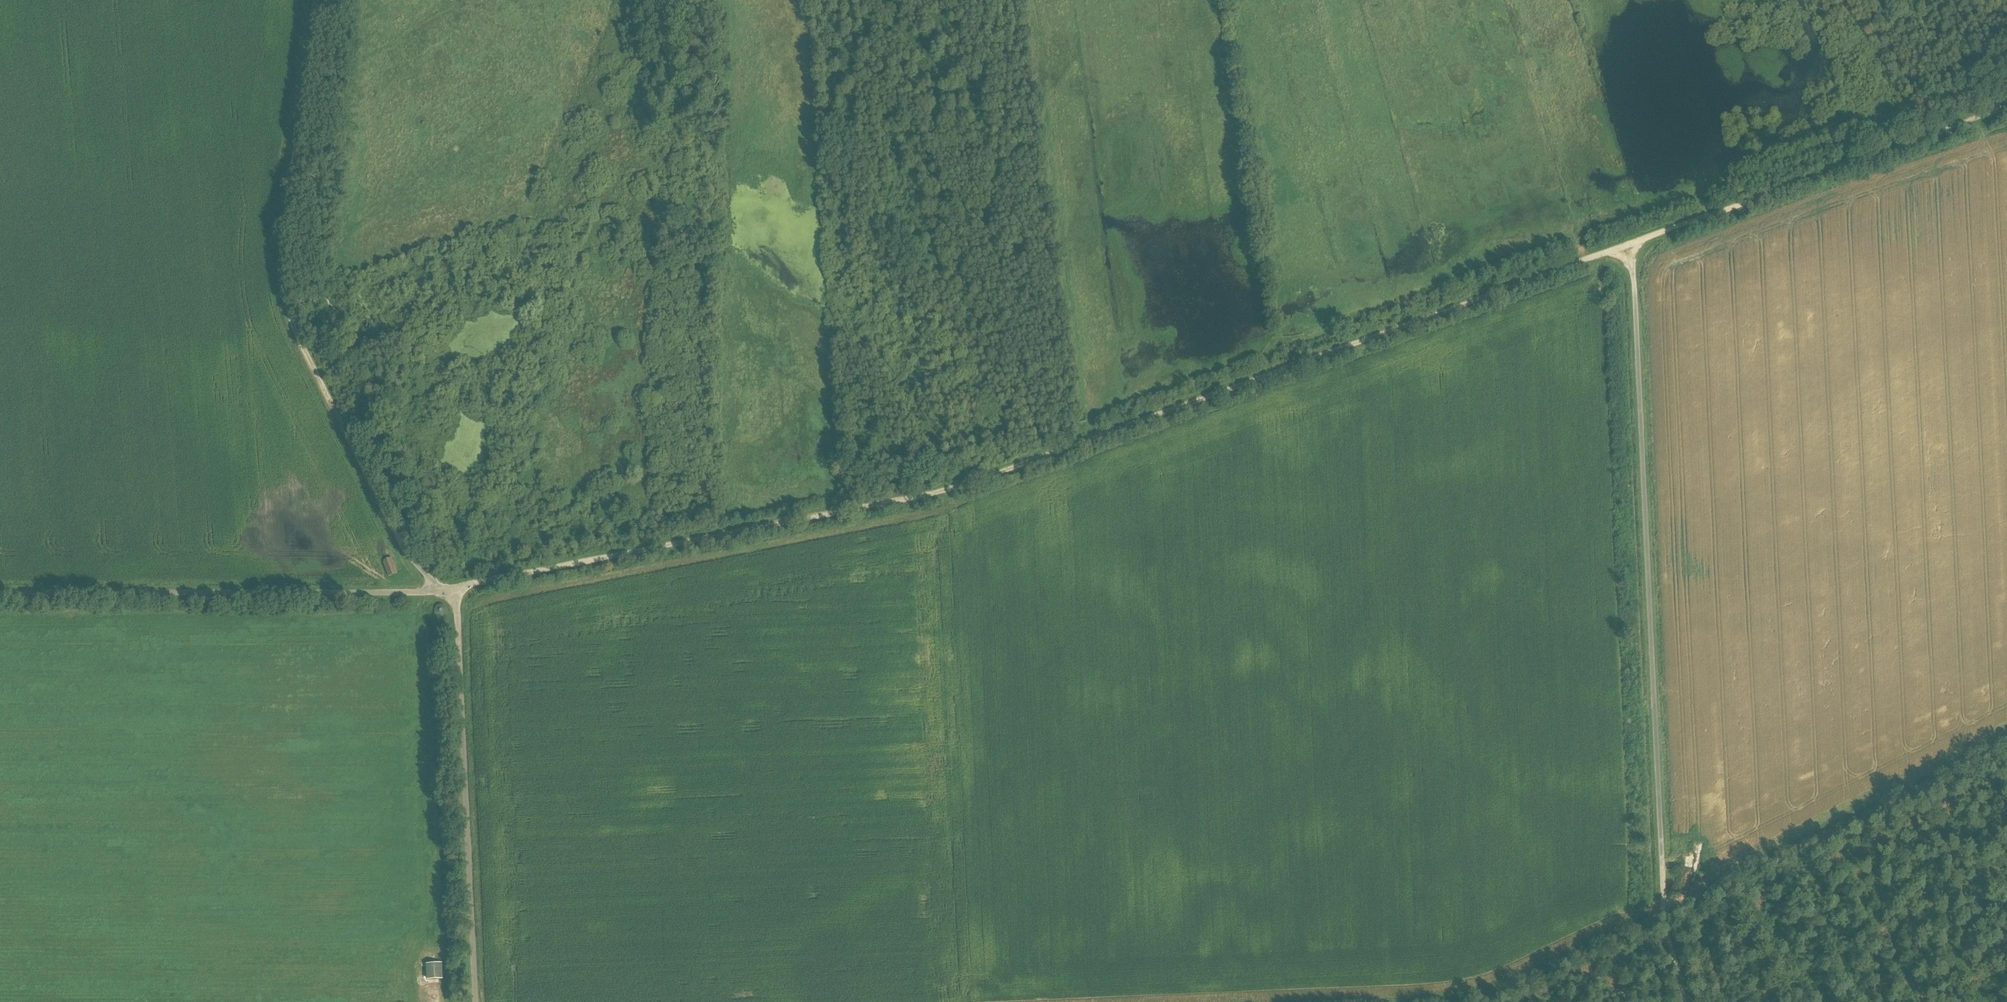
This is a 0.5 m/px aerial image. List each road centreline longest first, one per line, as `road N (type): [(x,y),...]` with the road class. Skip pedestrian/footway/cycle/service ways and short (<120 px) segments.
road 1 (track): [(2006,113),(947,487),(456,589)]
road 2 (unclassified): [(476,1001),(456,589),(0,592)]
road 3 (unclassified): [(1635,241),(1668,938),(1684,1001)]
road 4 (track): [(435,591),(398,542),(340,427),(290,284),(290,226),(321,0)]

